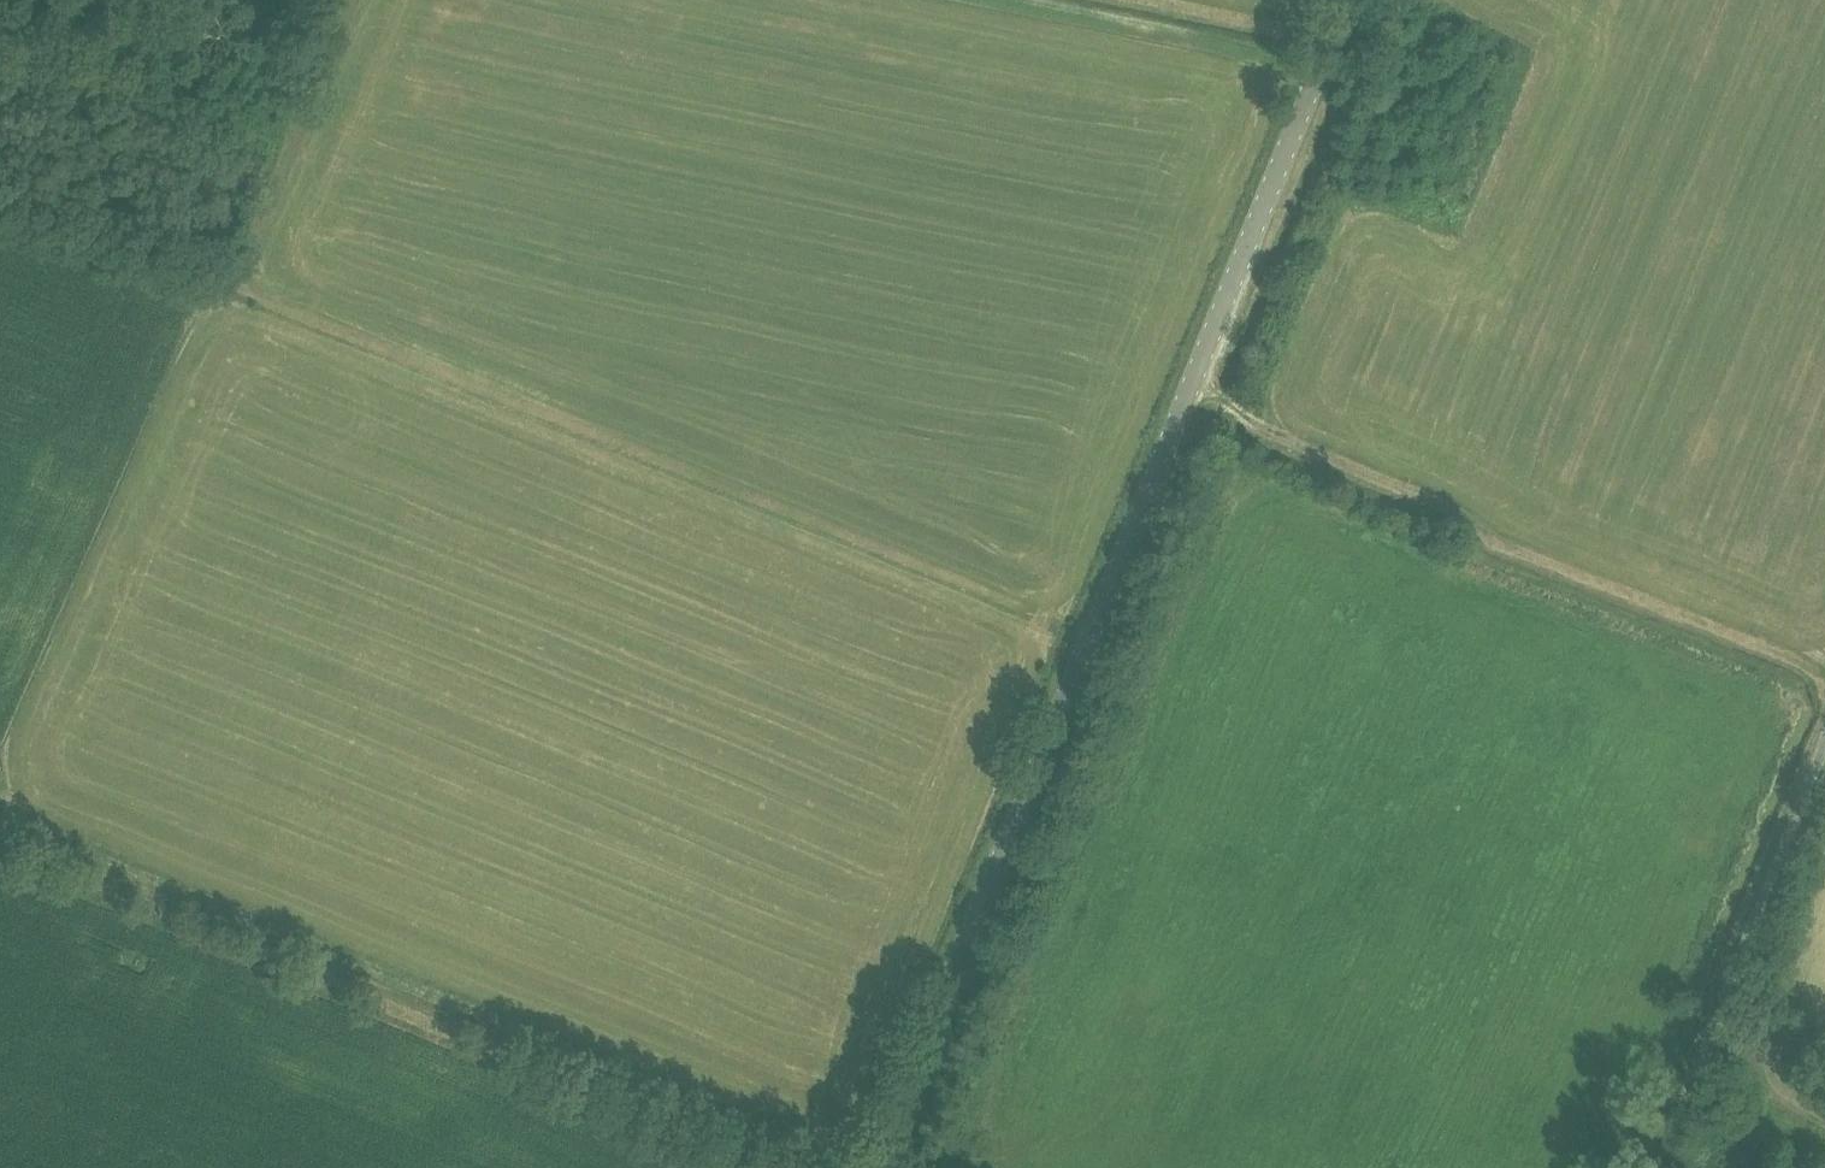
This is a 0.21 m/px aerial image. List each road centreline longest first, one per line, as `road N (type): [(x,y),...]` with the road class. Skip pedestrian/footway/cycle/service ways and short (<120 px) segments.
road 1 (unclassified): [(878,1167),(1349,0)]
road 2 (track): [(825,1167),(0,833)]
road 3 (unclassified): [(1655,1167),(1824,746)]

